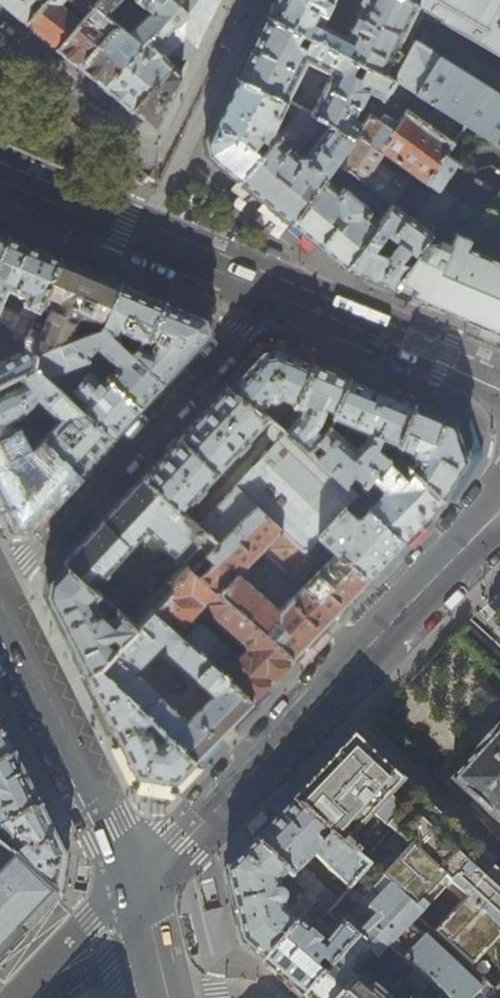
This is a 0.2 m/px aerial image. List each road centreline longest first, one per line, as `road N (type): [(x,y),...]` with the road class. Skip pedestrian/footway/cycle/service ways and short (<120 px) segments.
road 1 (tertiary): [(140,889),(497,517)]
road 2 (residential): [(0,593),(281,293)]
road 3 (secondary): [(140,889),(0,601)]
road 4 (tertiary): [(0,172),(281,293)]
road 5 (tertiary): [(281,293),(499,388)]
road 6 (tertiary): [(41,997),(140,889)]

